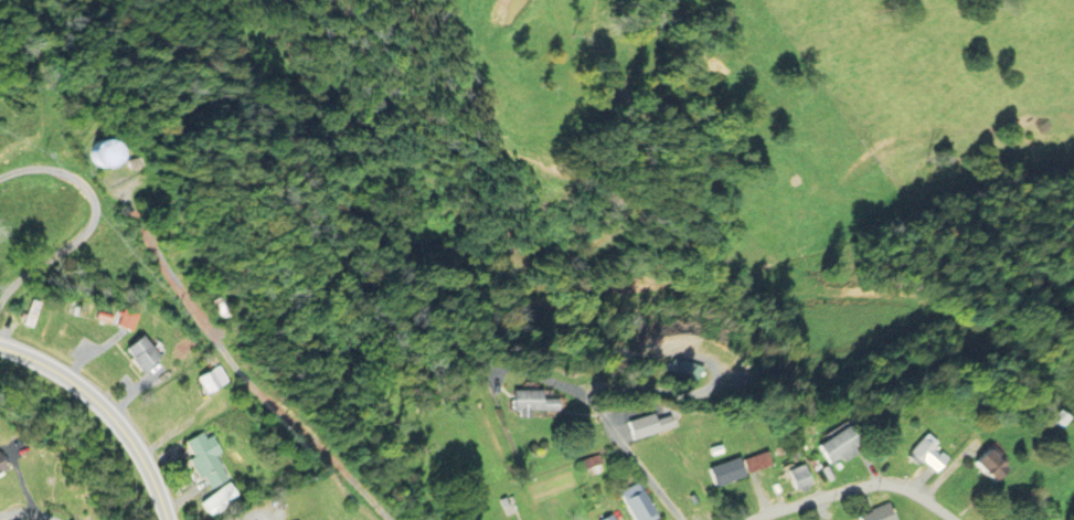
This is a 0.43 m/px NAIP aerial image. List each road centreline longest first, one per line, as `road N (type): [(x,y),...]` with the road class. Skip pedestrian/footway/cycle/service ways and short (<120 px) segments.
road 1 (primary): [(164,519),(114,424),(74,390),(0,354)]
road 2 (residential): [(746,519),(886,480),(952,519)]

